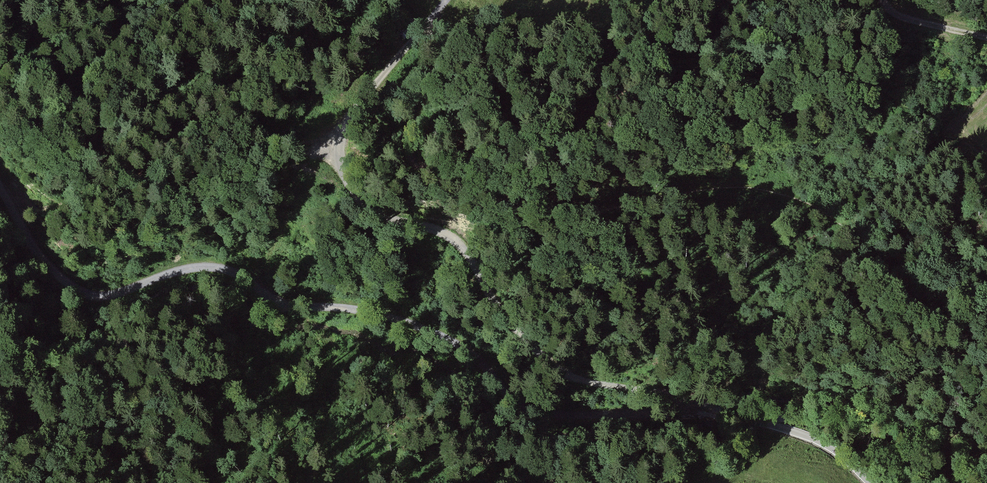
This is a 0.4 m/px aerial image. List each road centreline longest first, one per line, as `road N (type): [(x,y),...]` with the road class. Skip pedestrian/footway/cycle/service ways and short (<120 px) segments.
road 1 (unclassified): [(0,189),(43,262),(80,292),(119,292),(213,267),(243,274),(288,304),(352,309),(462,344),(532,411),(698,407)]
road 2 (unclassified): [(698,407),(569,376),(517,329),(462,246),(426,225),(377,214),(348,185),(339,148),(344,129),(445,0)]
road 3 (track): [(945,482),(869,440),(805,421),(737,415)]
road 4 (unclassified): [(872,482),(814,438),(698,407)]

